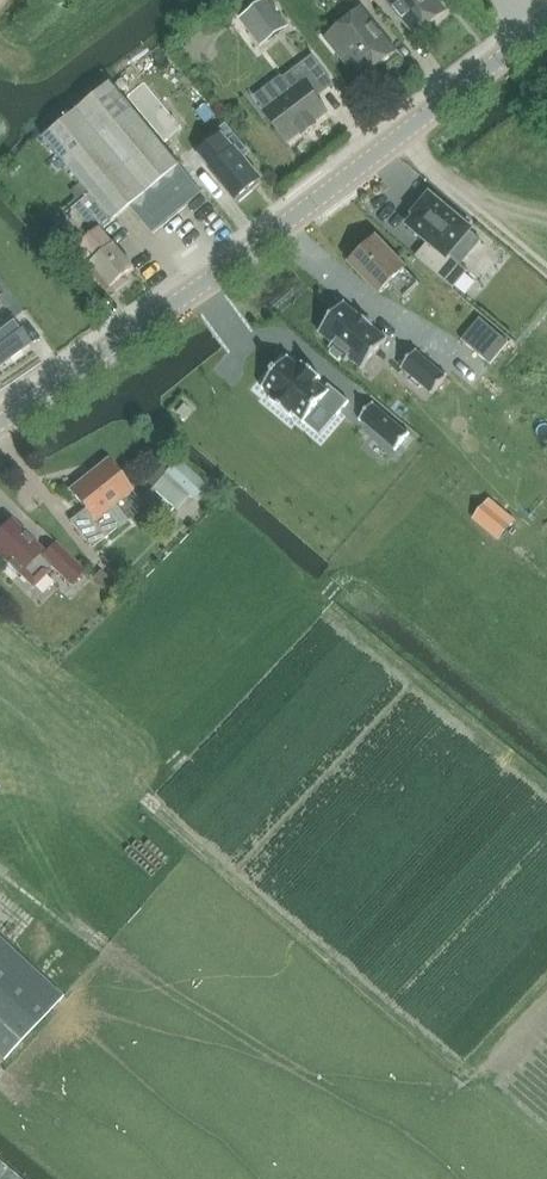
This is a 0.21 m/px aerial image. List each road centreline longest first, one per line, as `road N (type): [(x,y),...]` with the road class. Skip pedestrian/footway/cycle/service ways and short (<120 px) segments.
road 1 (tertiary): [(0,429),(364,168),(537,30)]

